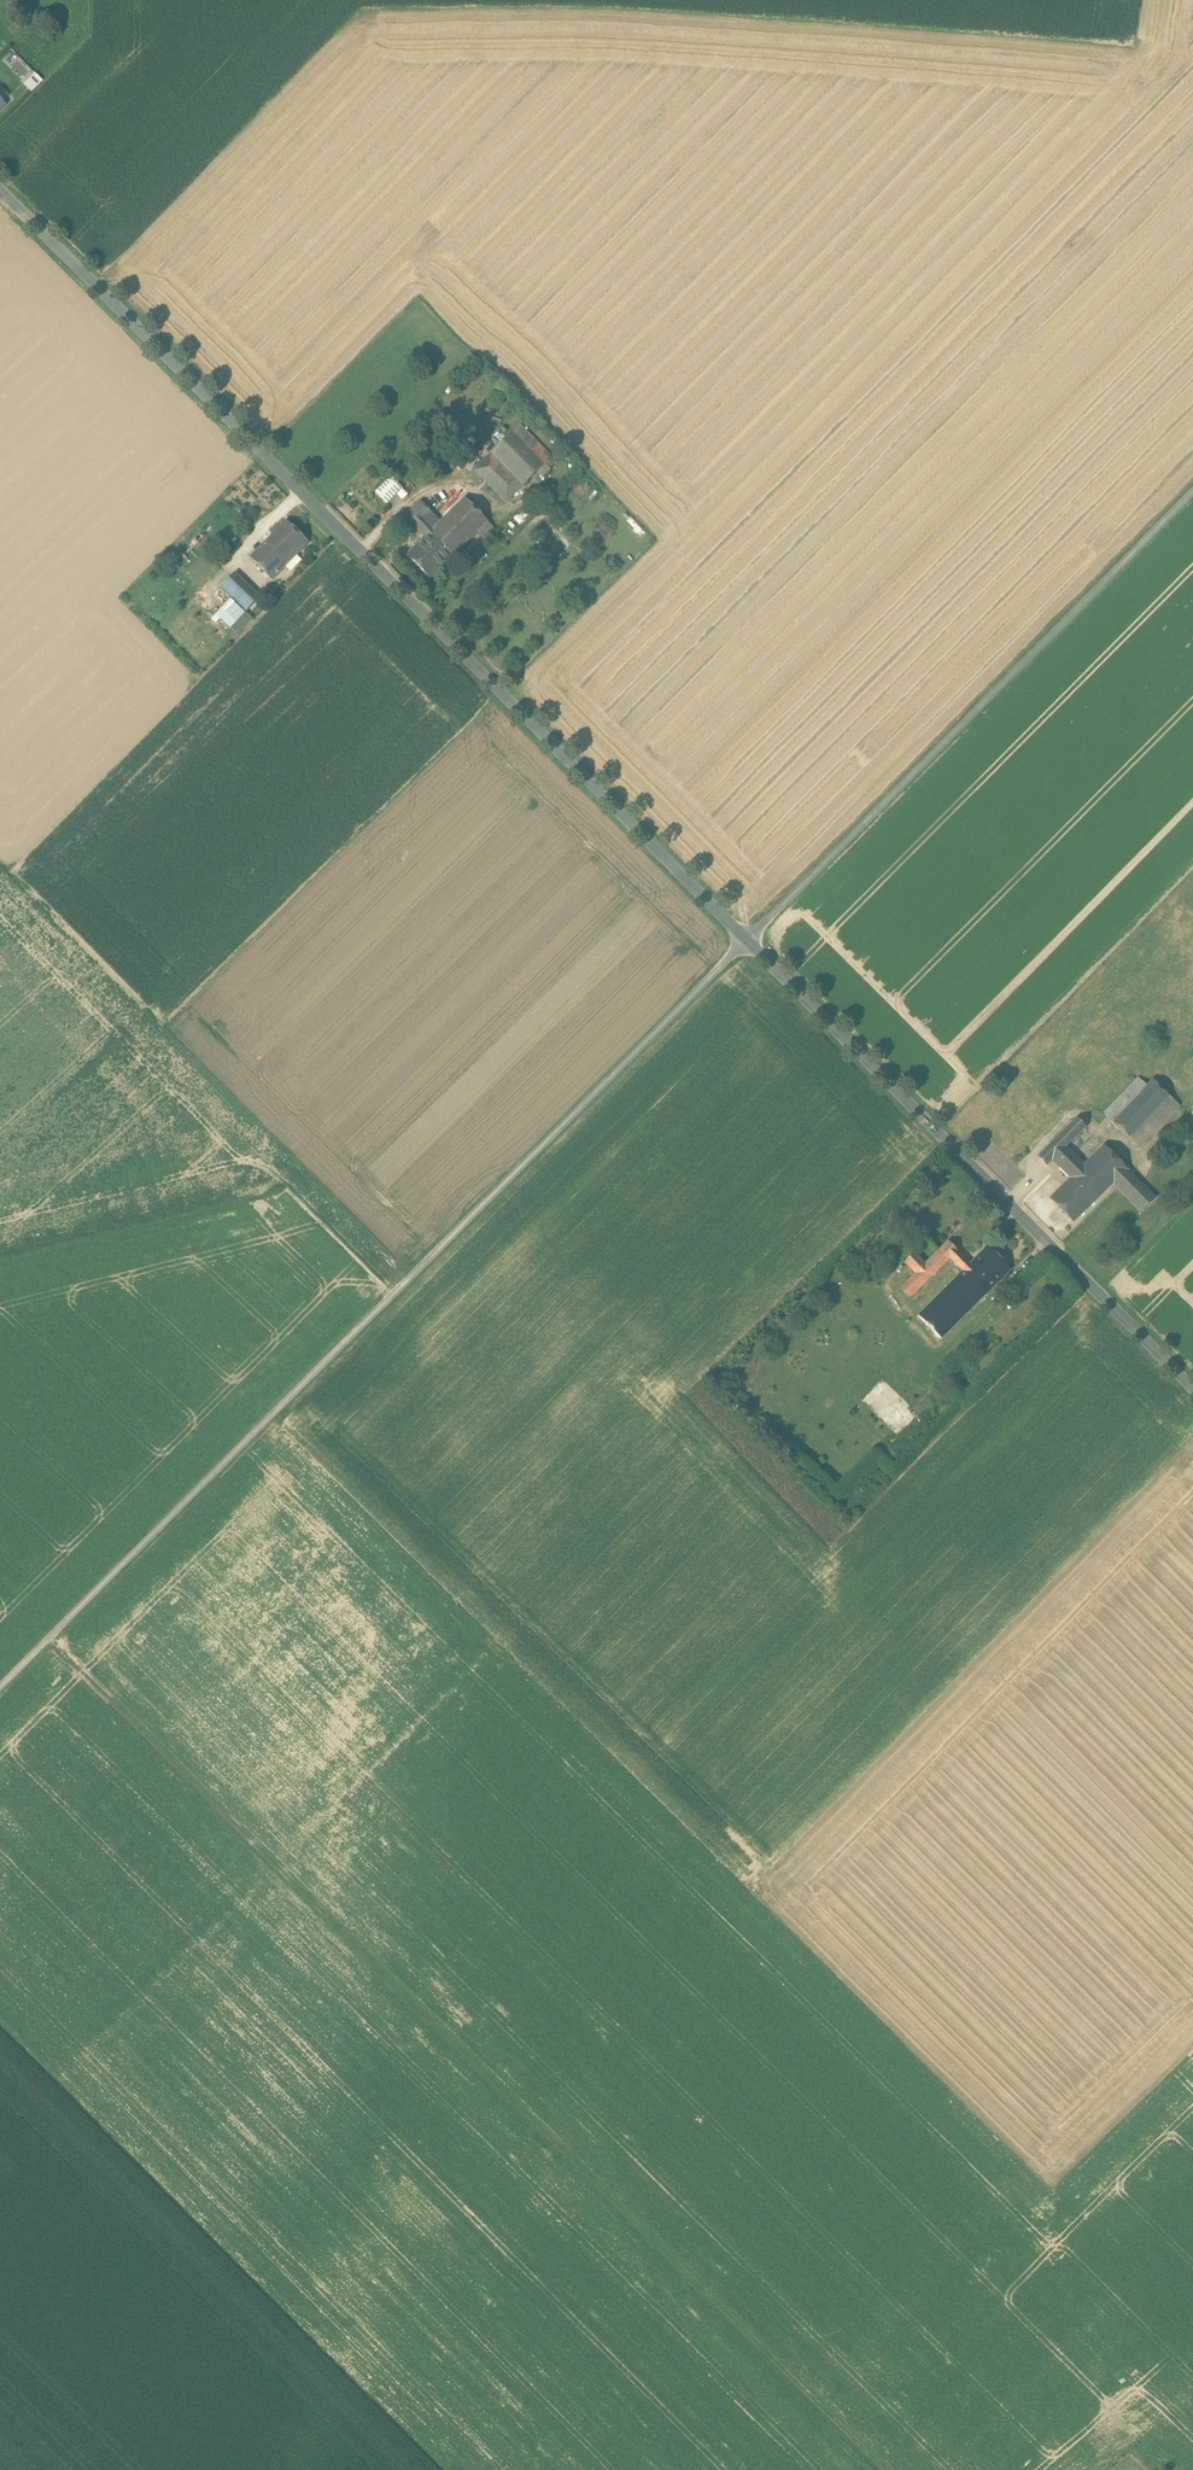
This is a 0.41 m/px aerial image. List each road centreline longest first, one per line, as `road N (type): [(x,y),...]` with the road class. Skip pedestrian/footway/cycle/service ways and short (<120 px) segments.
road 1 (tertiary): [(0,187),(749,938)]
road 2 (track): [(0,1684),(749,938)]
road 3 (tertiary): [(749,938),(1192,1387)]
road 4 (unclassified): [(749,938),(1192,492)]

